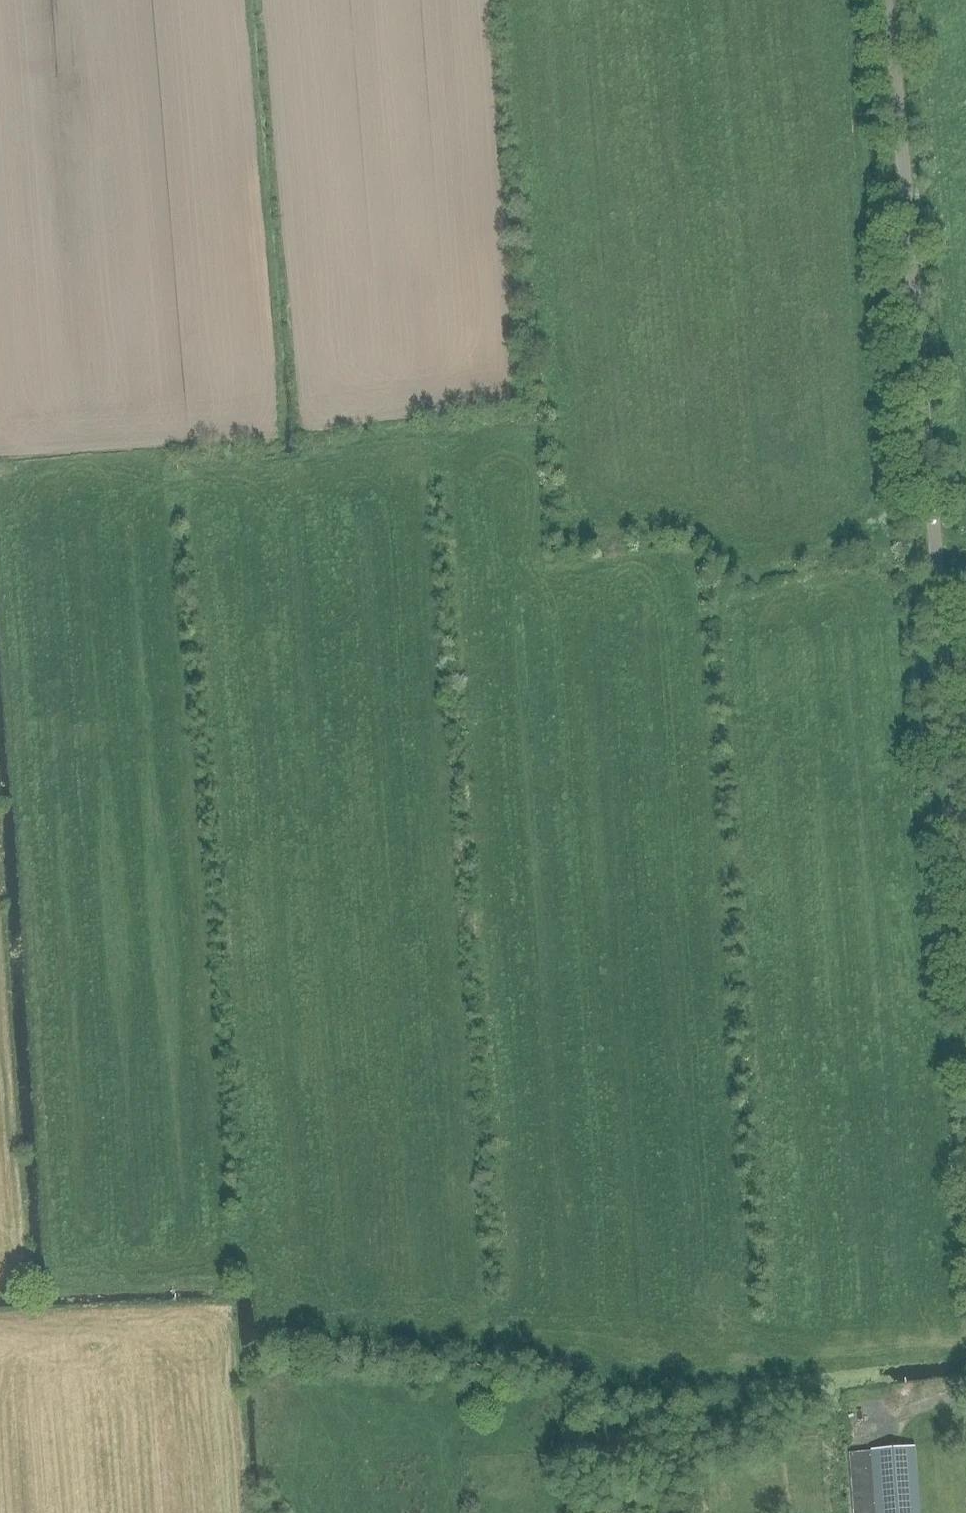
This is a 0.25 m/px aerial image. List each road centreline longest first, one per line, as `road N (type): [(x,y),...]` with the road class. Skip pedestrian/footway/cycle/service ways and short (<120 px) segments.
road 1 (unclassified): [(965,934),(890,0)]

